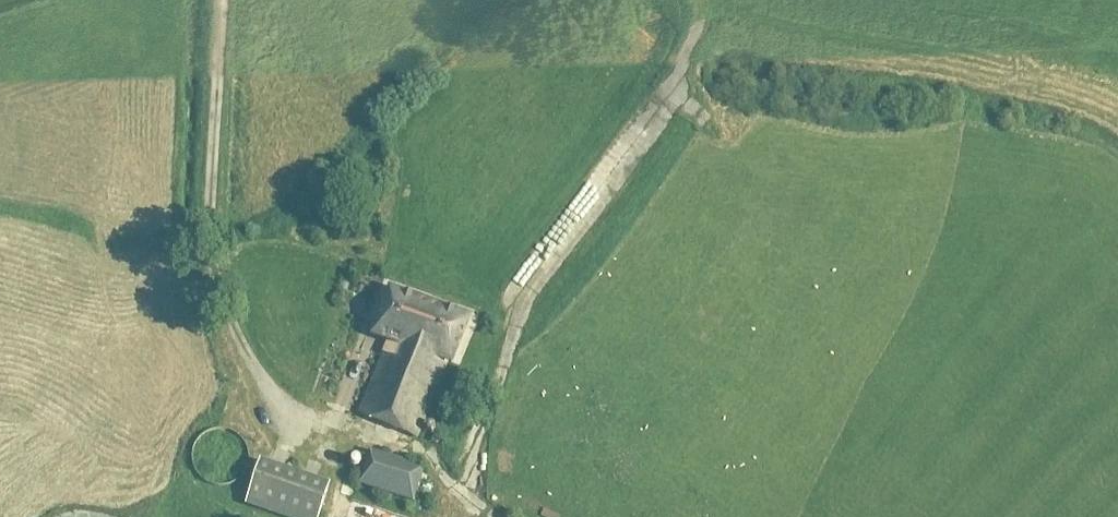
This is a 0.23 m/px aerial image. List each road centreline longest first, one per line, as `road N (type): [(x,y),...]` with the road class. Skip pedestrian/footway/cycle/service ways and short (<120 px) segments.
road 1 (track): [(453,469),(516,303),(680,79),(697,39),(698,0)]

